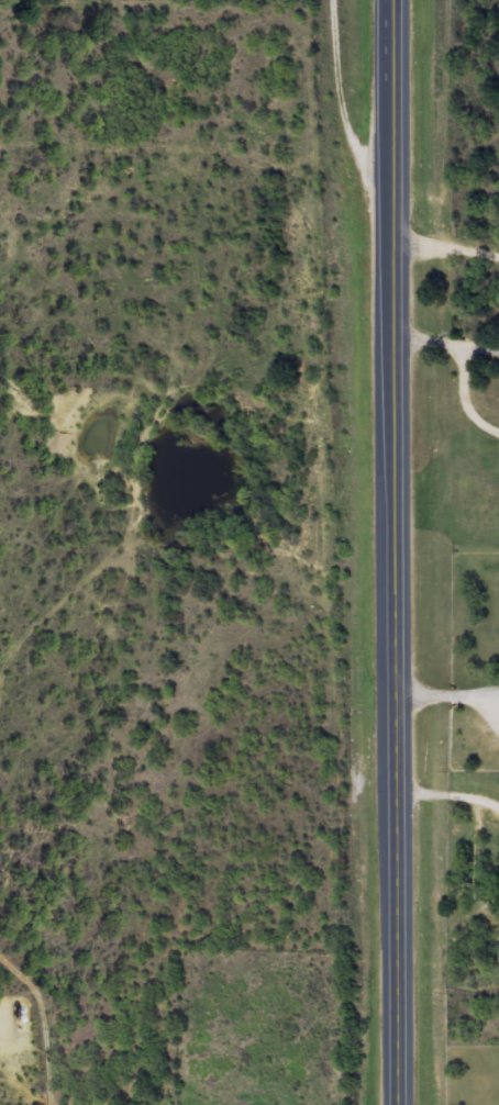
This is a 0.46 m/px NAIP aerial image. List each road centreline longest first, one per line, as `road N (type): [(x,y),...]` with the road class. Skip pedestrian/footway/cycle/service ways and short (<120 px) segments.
road 1 (primary): [(395,1104),(391,0)]

